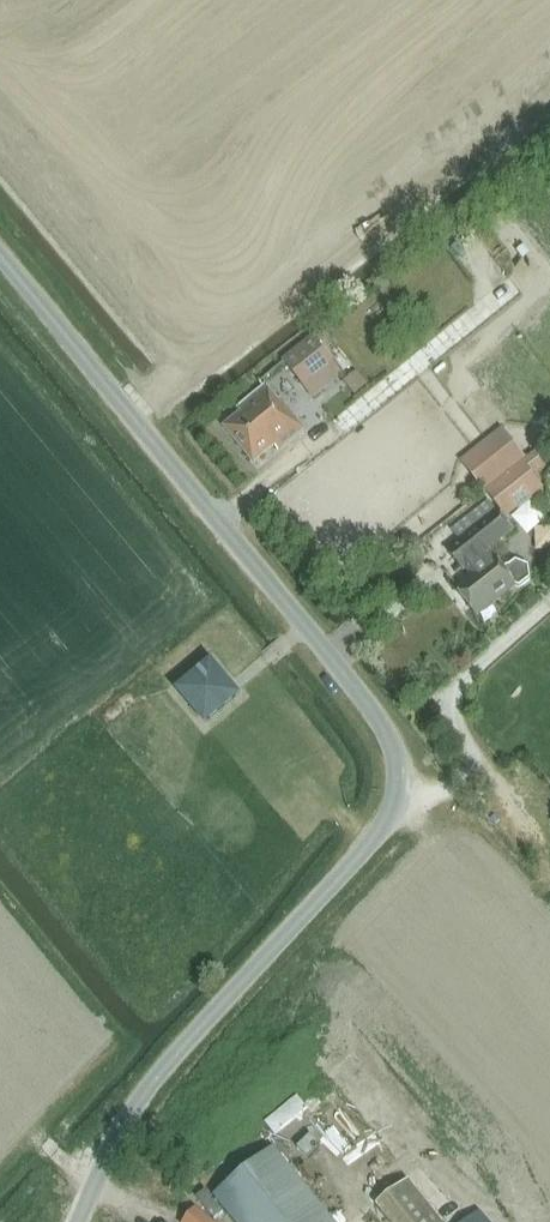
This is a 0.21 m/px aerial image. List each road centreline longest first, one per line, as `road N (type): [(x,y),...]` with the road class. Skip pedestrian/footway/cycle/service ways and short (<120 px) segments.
road 1 (tertiary): [(80,1221),(130,1114),(169,1062),(384,828),(400,768),(393,737),(363,694),(0,258)]

